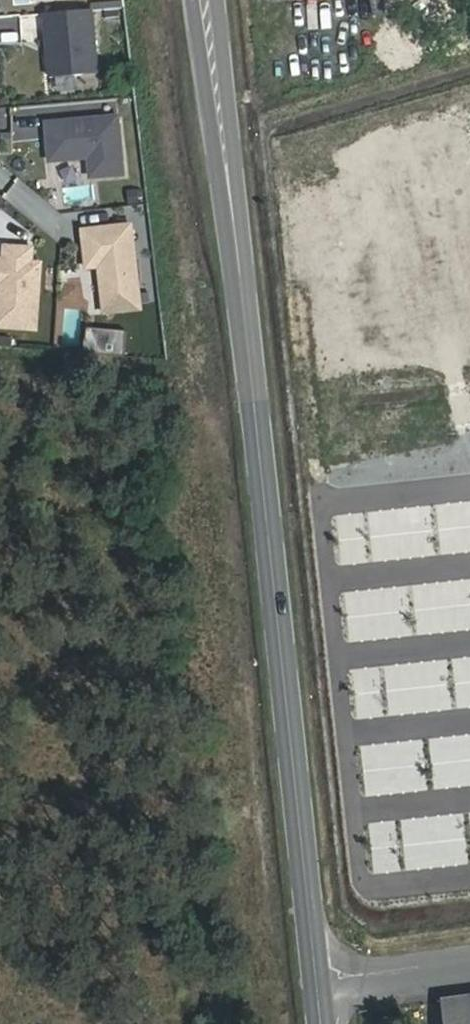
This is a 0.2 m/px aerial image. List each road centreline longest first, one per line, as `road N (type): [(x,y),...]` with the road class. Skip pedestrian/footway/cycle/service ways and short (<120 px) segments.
road 1 (secondary): [(208,0),(315,980)]
road 2 (unclassified): [(315,980),(469,959)]

